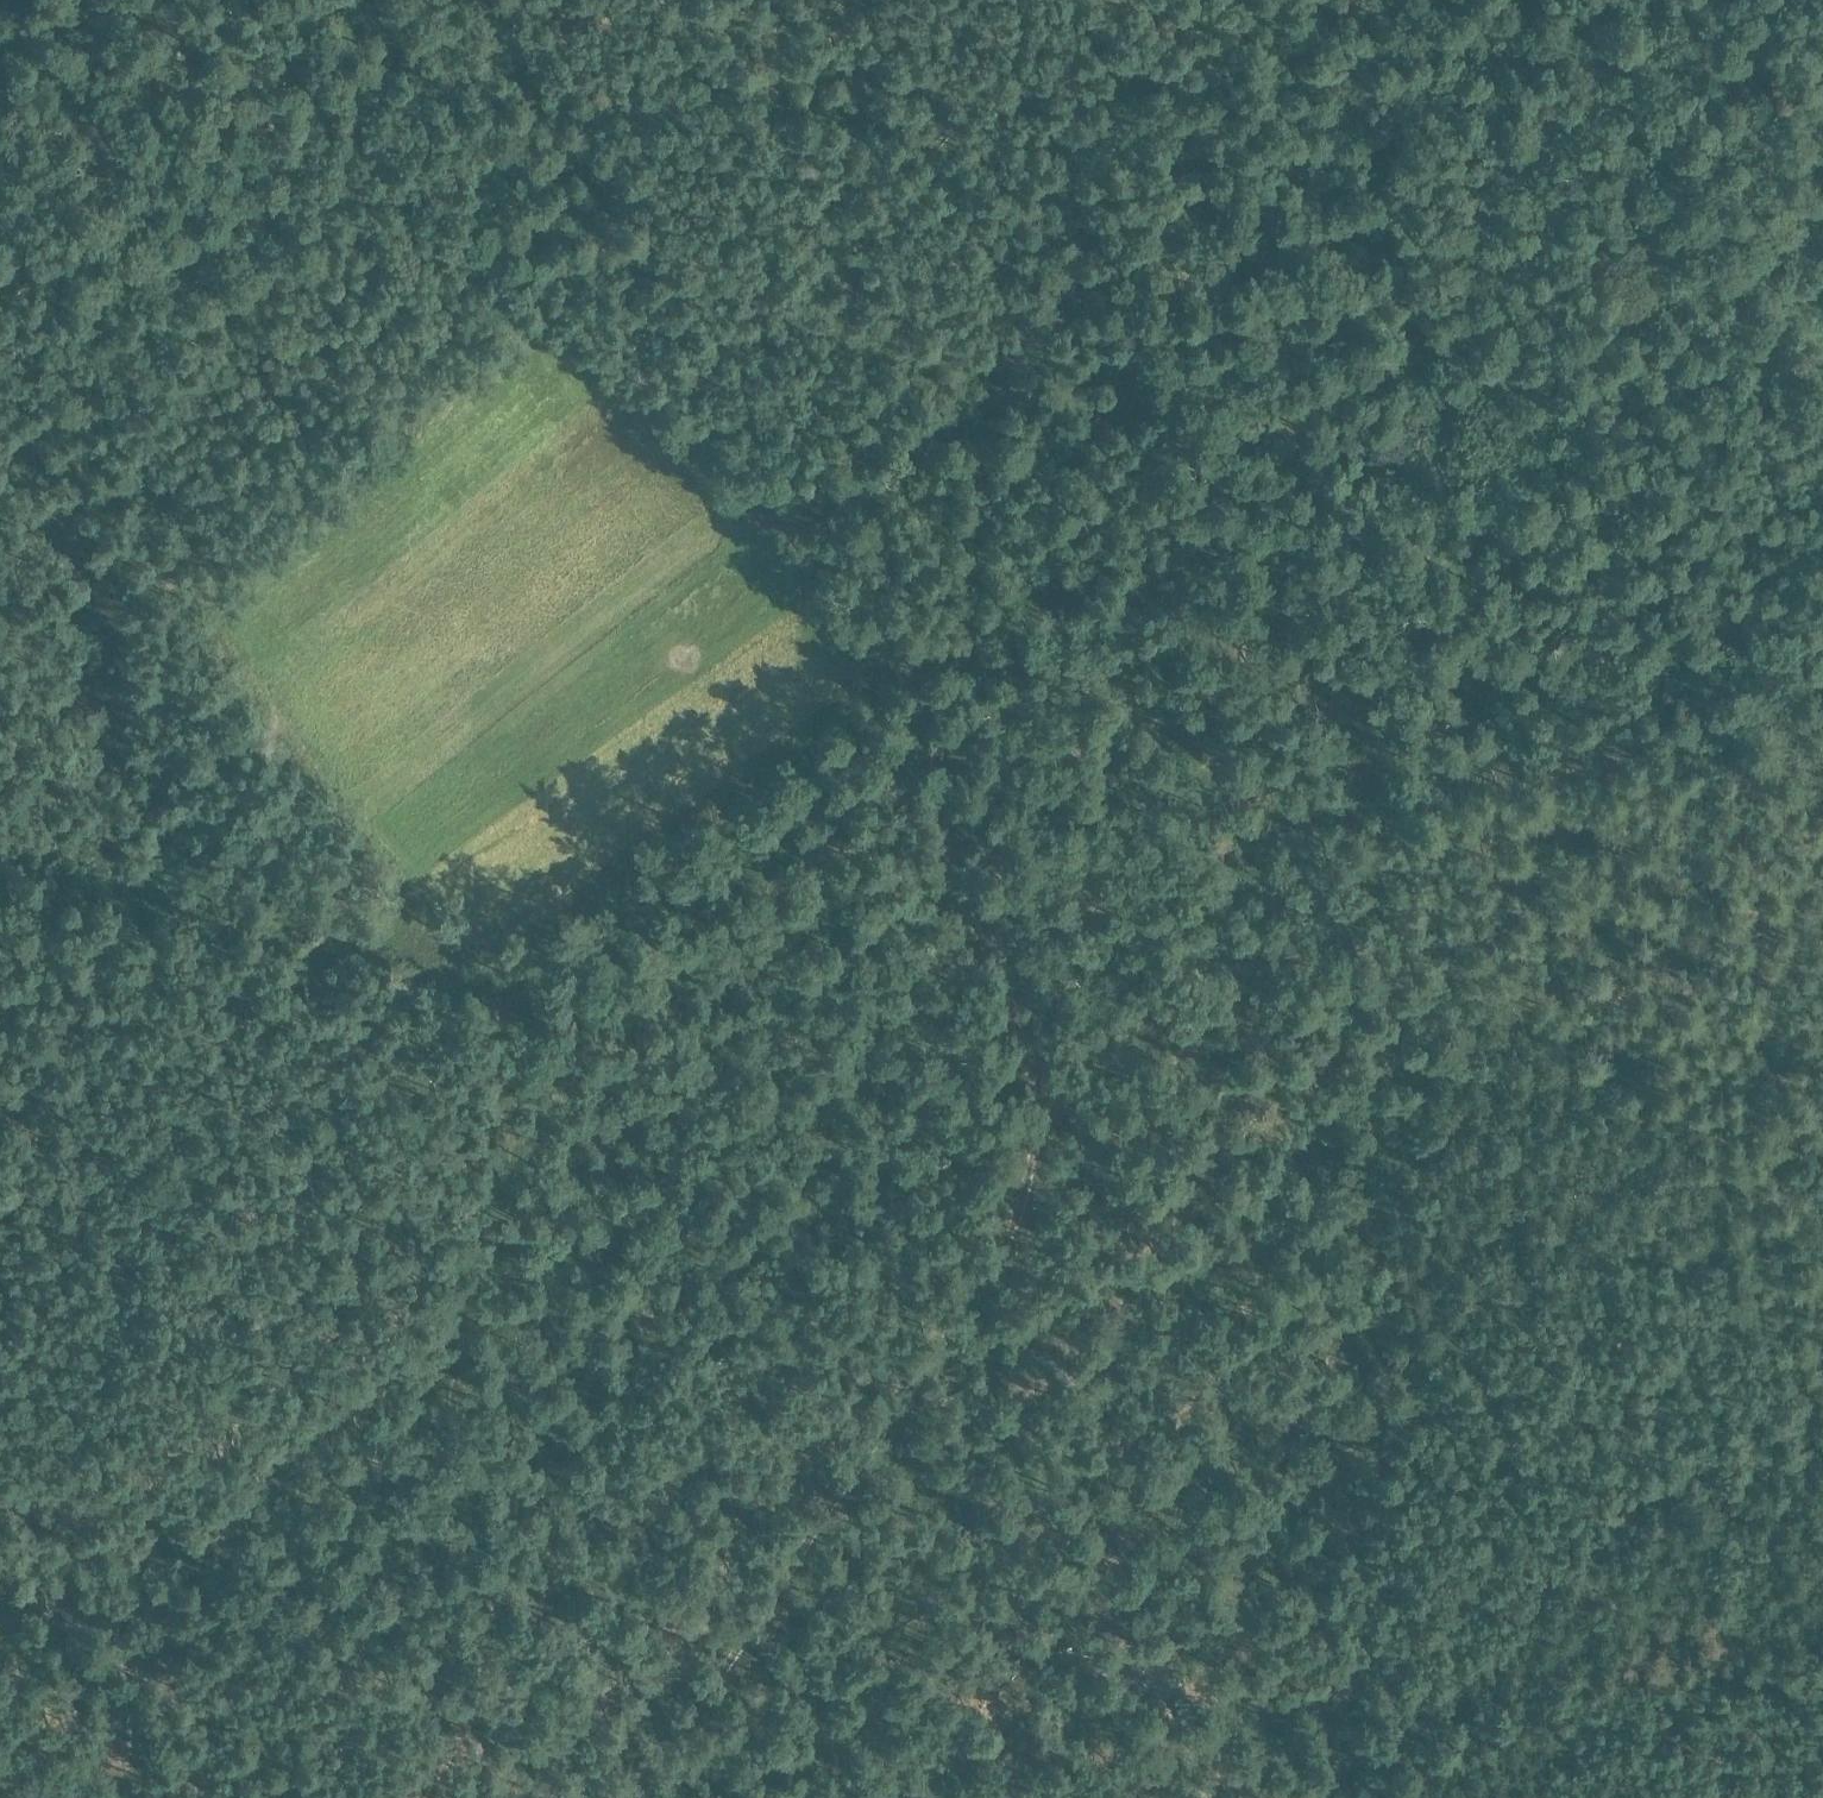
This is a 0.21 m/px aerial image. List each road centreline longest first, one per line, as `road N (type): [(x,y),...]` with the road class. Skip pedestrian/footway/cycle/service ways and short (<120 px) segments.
road 1 (track): [(639,1797),(971,1306),(1004,1248),(1030,1170),(1027,1064),(1006,992),(936,843),(935,787),(951,667),(933,653),(854,654)]

